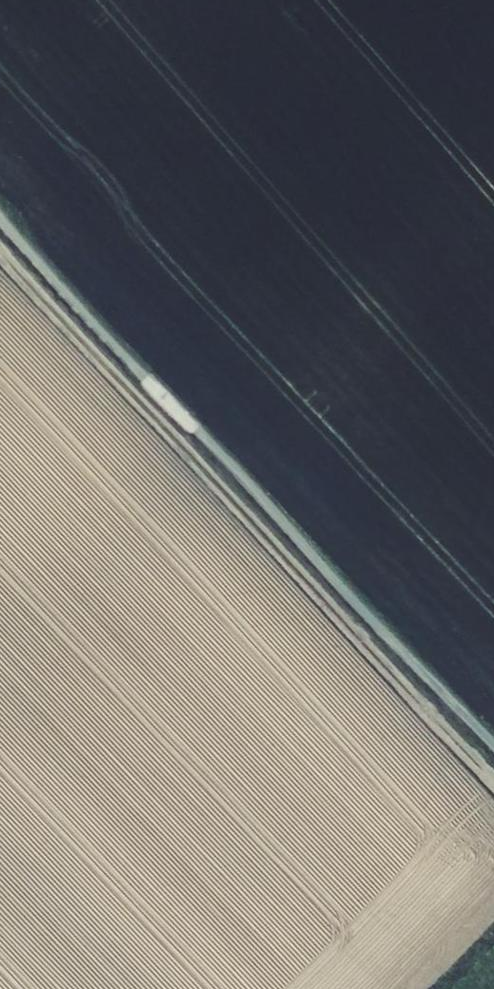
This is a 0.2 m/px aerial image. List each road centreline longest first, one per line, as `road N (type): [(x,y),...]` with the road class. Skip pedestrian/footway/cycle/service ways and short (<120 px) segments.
road 1 (track): [(493,785),(0,253)]
road 2 (track): [(0,221),(493,748)]

